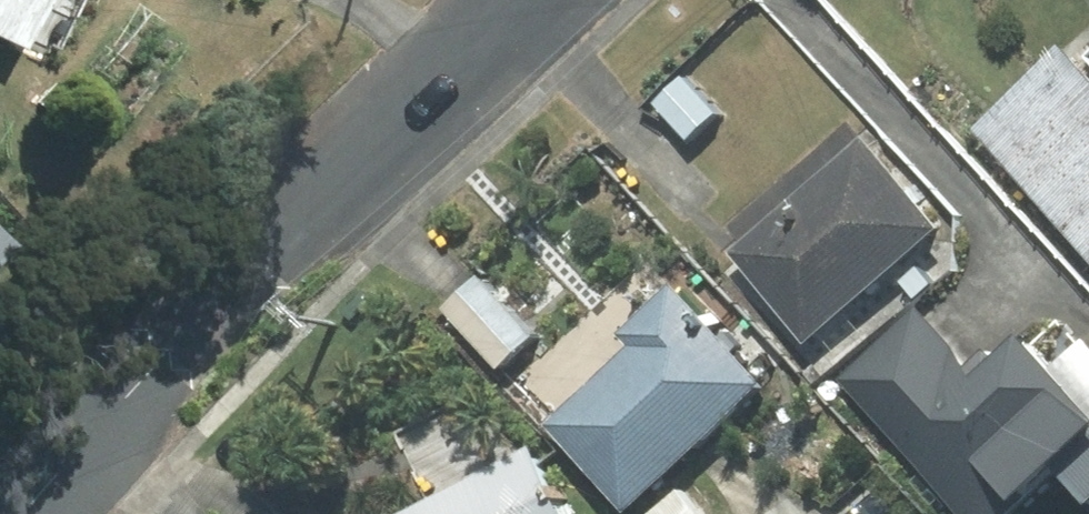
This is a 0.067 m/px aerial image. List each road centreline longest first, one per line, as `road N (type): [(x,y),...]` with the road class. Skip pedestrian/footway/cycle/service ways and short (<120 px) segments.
road 1 (tertiary): [(536,0),(151,369),(26,513)]

